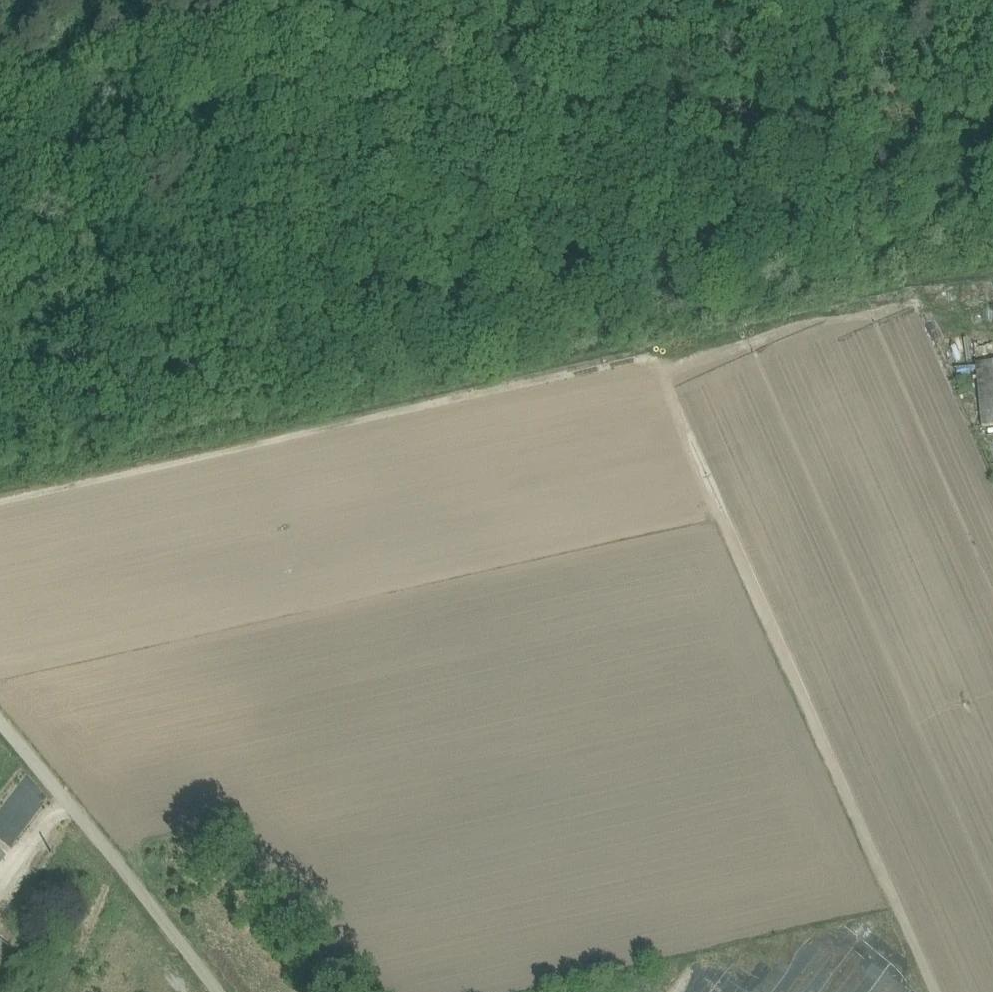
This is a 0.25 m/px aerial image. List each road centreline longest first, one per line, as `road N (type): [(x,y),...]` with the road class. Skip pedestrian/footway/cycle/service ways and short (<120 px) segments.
road 1 (unclassified): [(219,991),(0,719)]

